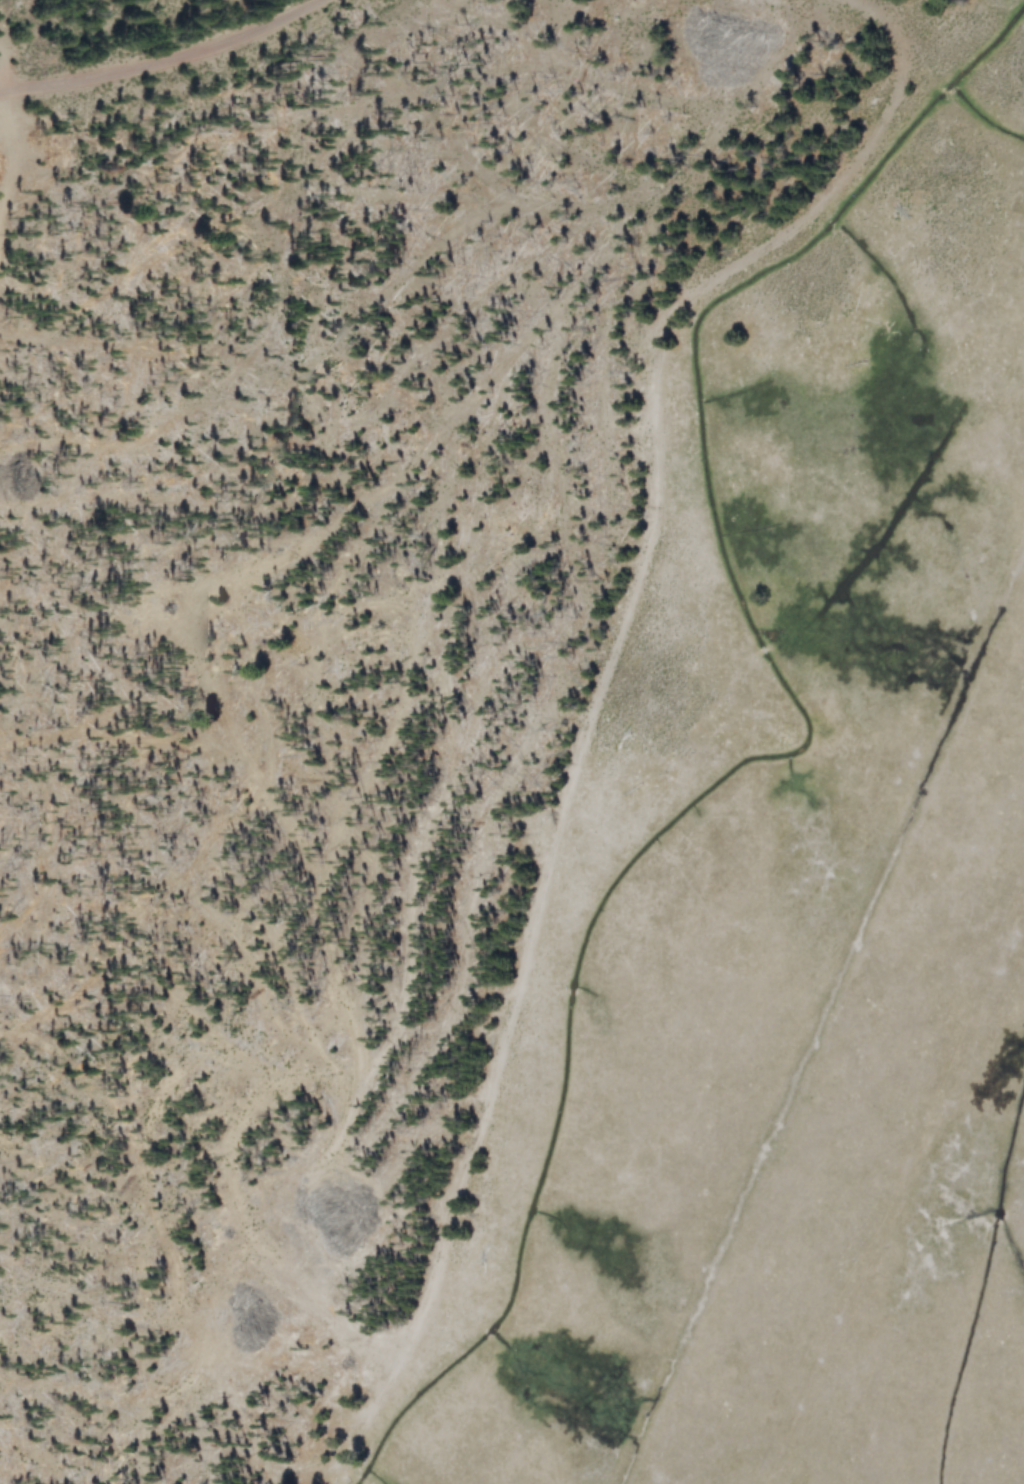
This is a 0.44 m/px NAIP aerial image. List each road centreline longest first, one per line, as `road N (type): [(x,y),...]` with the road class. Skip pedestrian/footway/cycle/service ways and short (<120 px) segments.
road 1 (residential): [(0,92),(107,76),(219,43),(319,0)]

